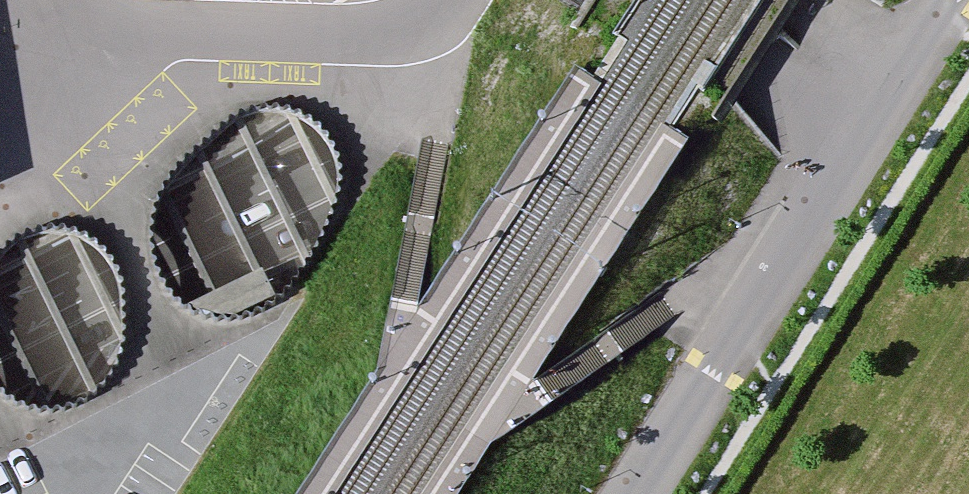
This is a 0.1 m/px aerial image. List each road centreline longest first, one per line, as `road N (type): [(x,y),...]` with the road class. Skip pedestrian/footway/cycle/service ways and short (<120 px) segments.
road 1 (primary): [(0,338),(684,0)]
road 2 (residential): [(28,148),(115,56),(160,31),(362,32),(416,18),(440,0)]
road 3 (unclassified): [(860,136),(641,493)]
road 4 (unclassified): [(659,0),(860,136)]
road 5 (unclassified): [(950,0),(860,136)]

